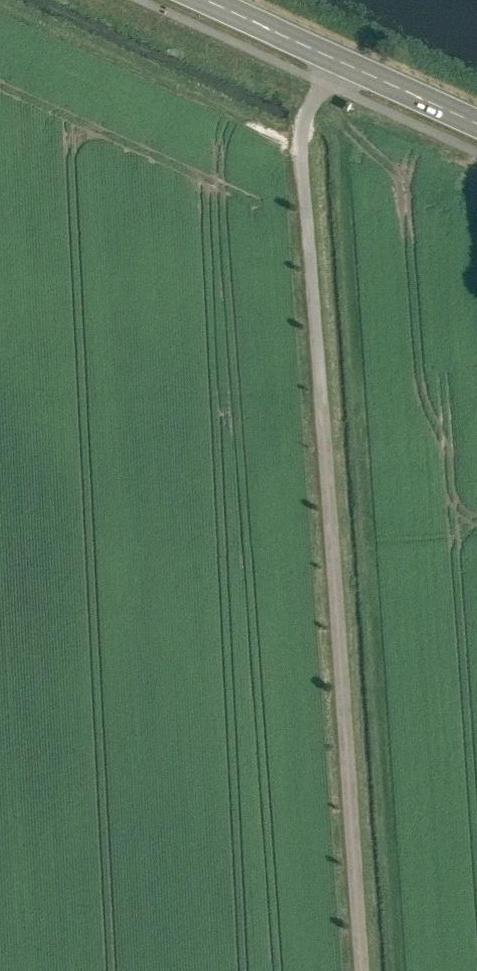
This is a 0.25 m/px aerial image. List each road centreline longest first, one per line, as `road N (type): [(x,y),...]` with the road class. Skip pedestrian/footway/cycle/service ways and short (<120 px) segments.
road 1 (primary): [(205,0),(476,124)]

